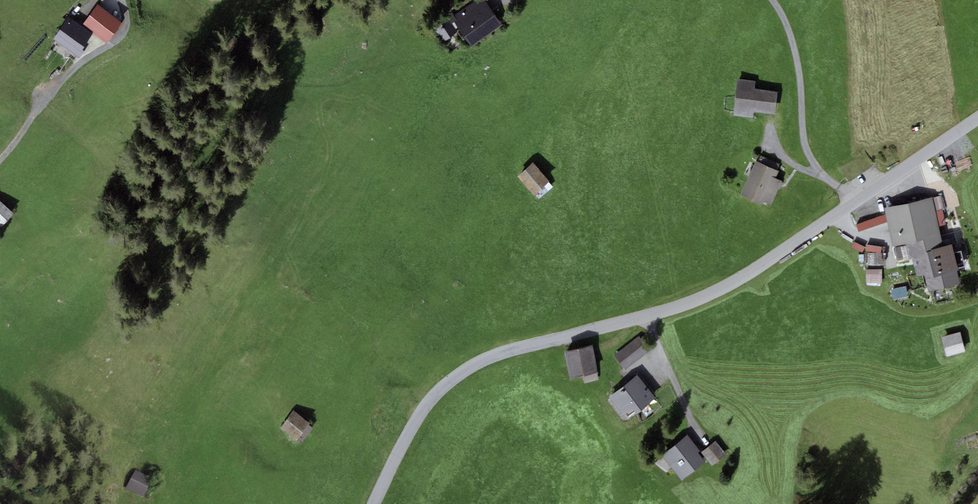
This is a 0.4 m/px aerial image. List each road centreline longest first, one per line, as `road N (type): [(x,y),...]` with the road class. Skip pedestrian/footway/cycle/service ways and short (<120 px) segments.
road 1 (tertiary): [(374,503),(421,414),(478,364),(731,284),(977,118)]
road 2 (track): [(123,0),(128,35),(47,89),(0,147)]

